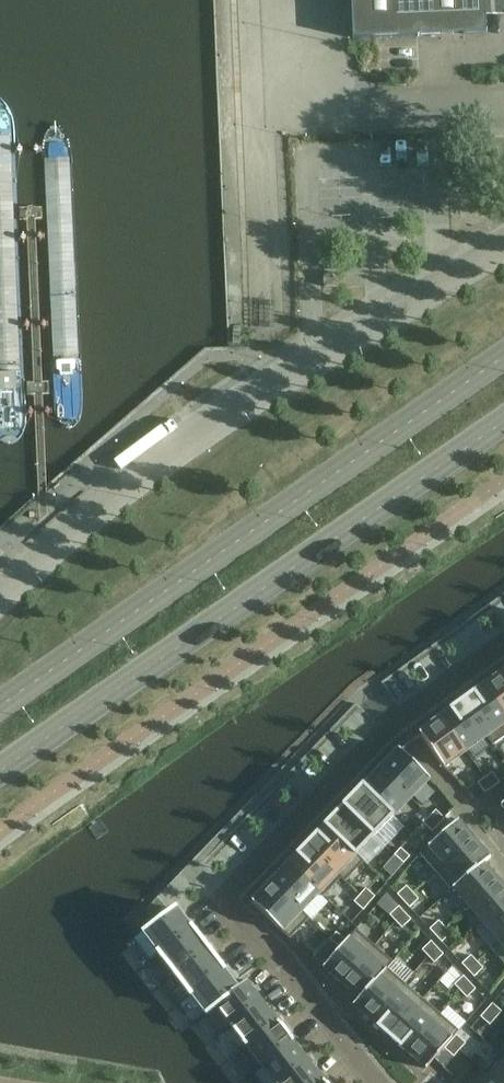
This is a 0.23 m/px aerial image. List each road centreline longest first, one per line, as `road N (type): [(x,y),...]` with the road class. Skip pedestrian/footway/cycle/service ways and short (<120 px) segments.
road 1 (residential): [(386,1082),(225,901),(390,725),(503,645)]
road 2 (unclassified): [(0,598),(112,494),(257,389),(503,246)]
road 3 (primary): [(503,356),(0,709)]
road 4 (primary): [(0,771),(503,423)]

